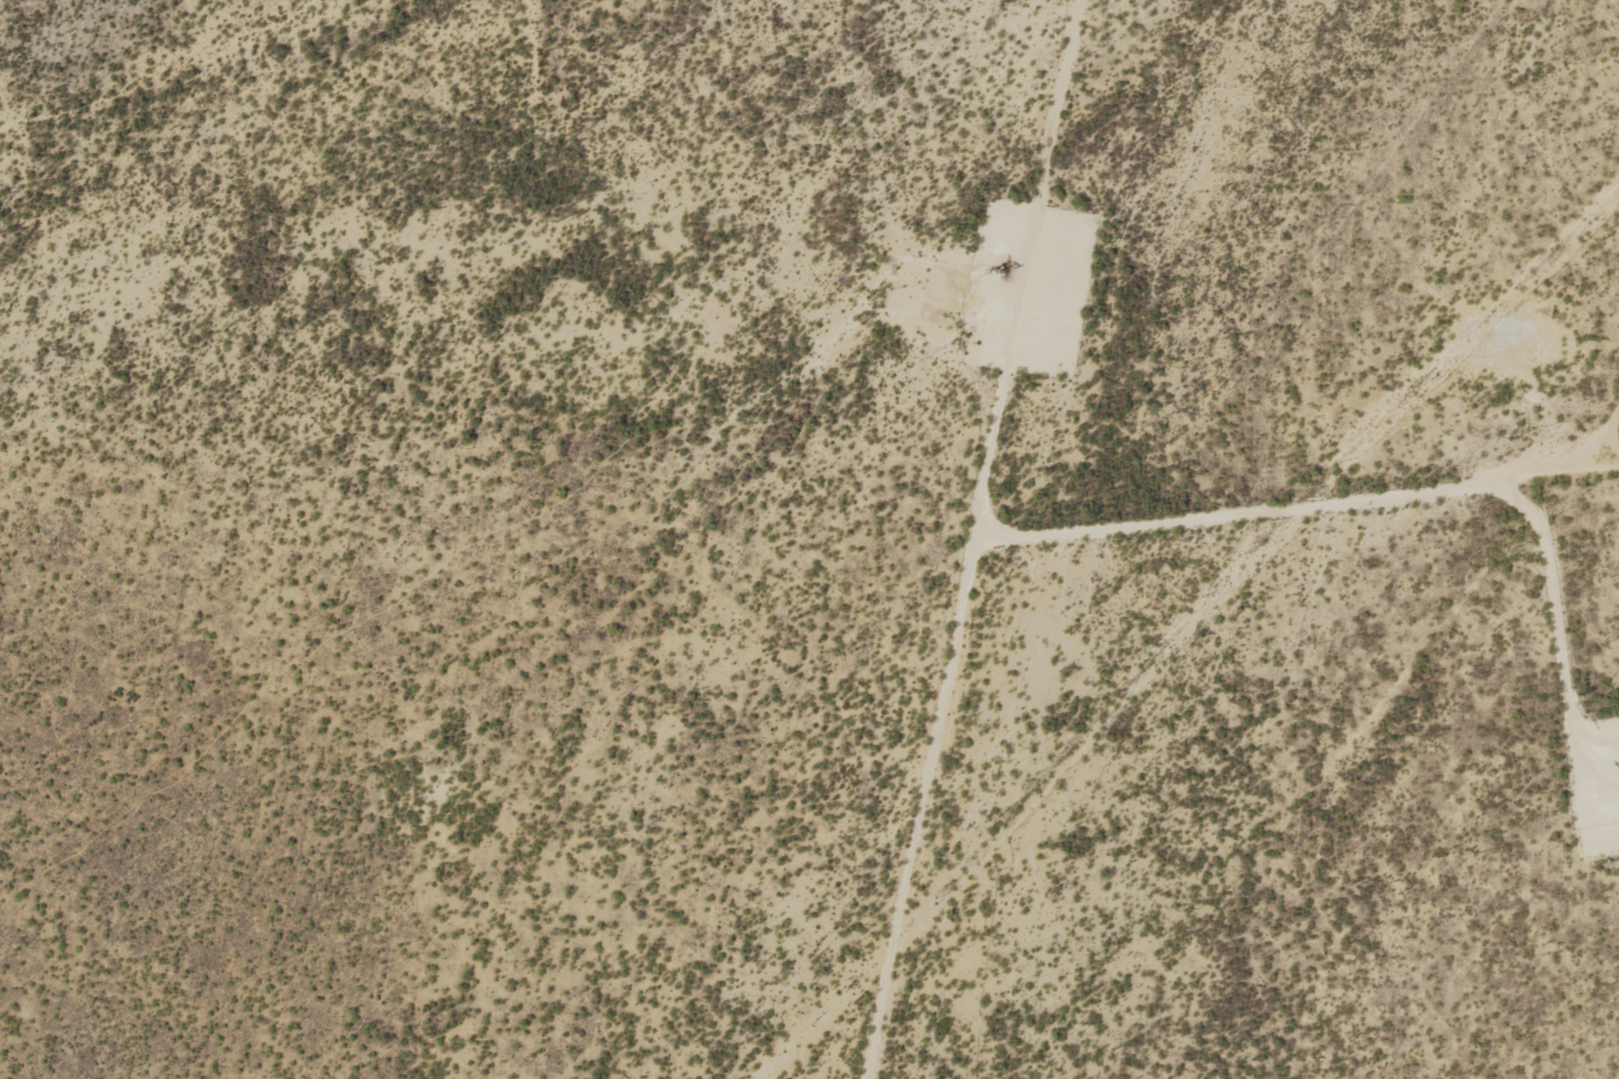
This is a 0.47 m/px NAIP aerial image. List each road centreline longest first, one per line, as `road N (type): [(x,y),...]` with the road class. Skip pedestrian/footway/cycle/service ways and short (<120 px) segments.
road 1 (track): [(871,1078),(1084,0)]

